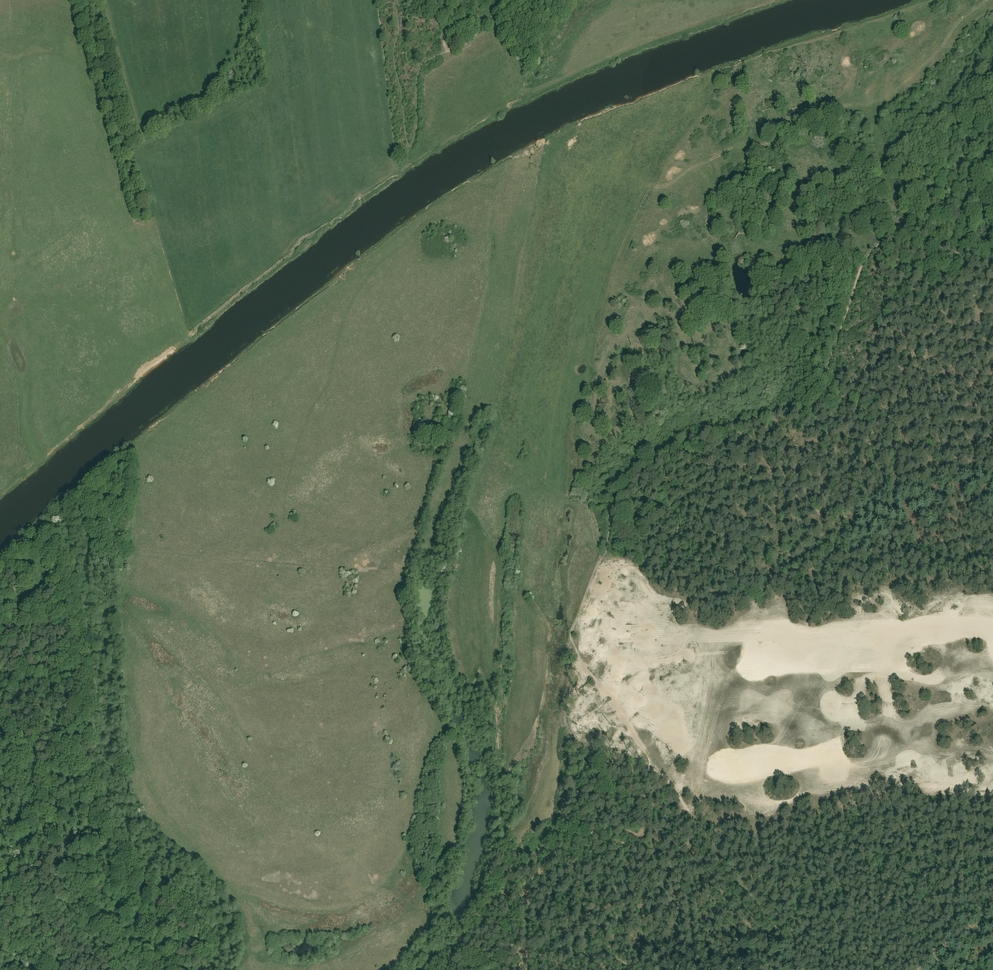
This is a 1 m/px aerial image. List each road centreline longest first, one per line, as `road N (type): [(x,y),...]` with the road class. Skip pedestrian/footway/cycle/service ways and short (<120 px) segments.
road 1 (track): [(992,535),(803,564),(732,594),(604,554)]
road 2 (track): [(778,935),(992,888)]
road 3 (track): [(668,782),(778,935)]
road 4 (track): [(628,969),(599,954),(525,953),(485,969)]

